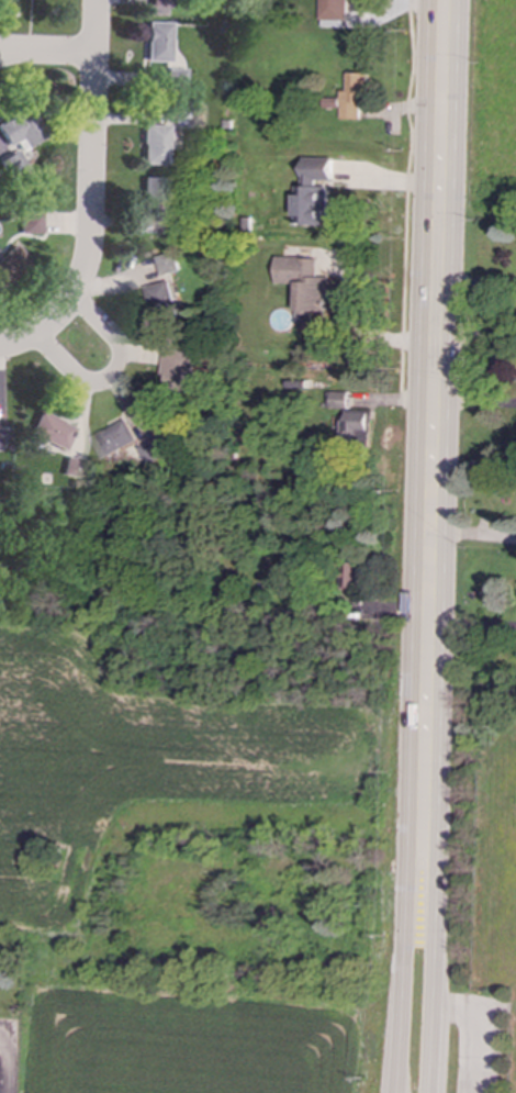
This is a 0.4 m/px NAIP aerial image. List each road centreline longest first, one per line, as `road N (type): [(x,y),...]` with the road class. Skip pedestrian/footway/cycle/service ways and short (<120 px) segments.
road 1 (secondary): [(444,0),(425,755)]
road 2 (residential): [(0,349),(57,319),(82,275),(96,0)]
road 3 (secondary): [(425,755),(407,871),(399,1092)]
road 4 (secondary): [(431,1092),(437,851),(425,755)]
road 5 (residential): [(33,335),(81,383),(112,378),(119,347),(71,297)]

